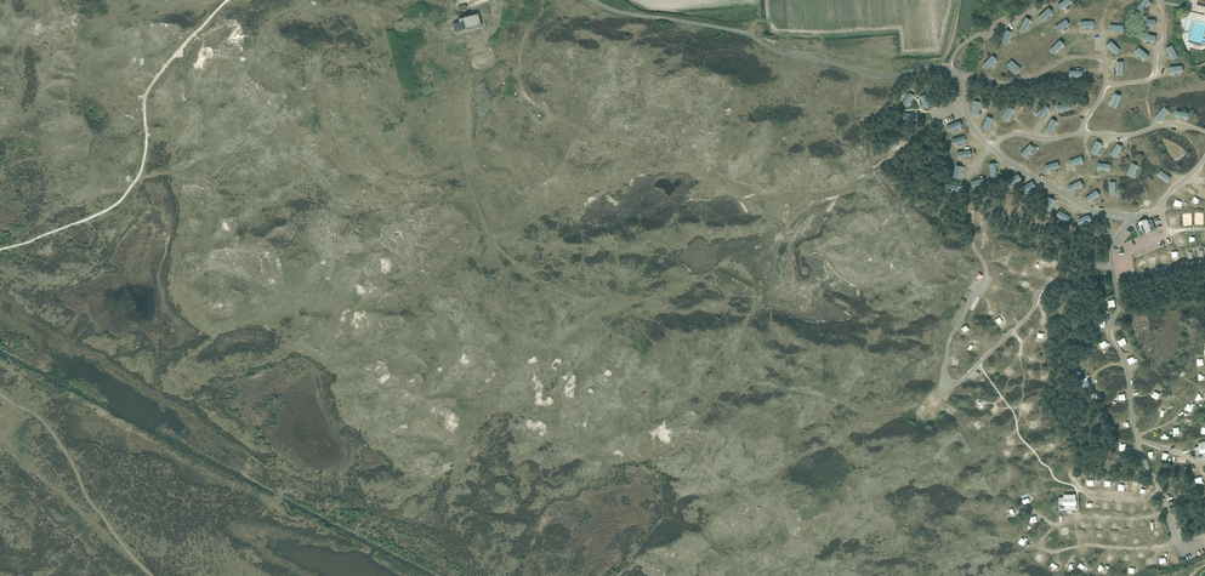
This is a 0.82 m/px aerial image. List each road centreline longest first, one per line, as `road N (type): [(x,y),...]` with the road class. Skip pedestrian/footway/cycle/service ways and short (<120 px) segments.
road 1 (unclassified): [(945,67),(879,75),(778,52),(743,33),(623,14),(590,0)]
road 2 (track): [(0,392),(54,437),(91,502),(152,575)]

